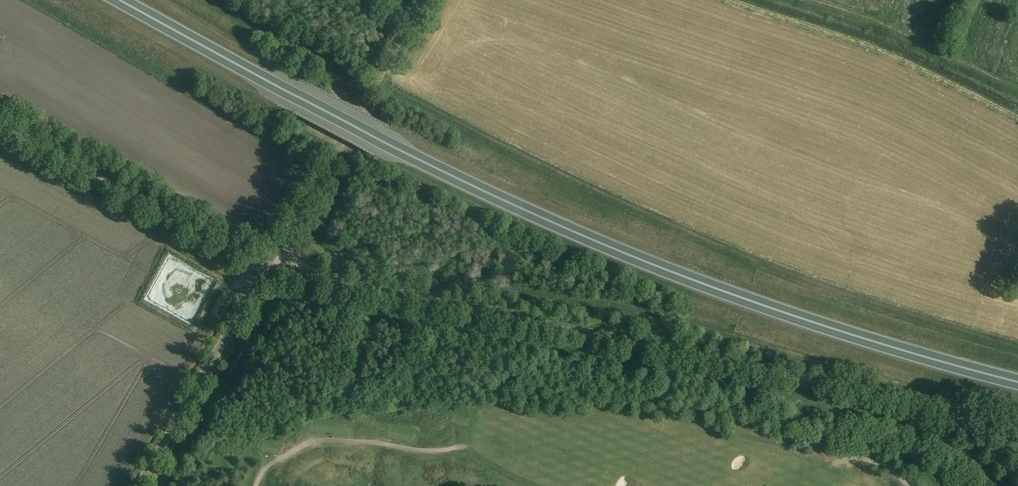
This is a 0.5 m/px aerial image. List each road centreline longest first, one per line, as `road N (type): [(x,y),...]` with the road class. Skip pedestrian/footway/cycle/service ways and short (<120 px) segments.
road 1 (trunk): [(1017,383),(862,341),(600,245),(374,136),(121,0)]
road 2 (unclassified): [(1017,480),(994,445),(936,404),(353,288),(276,251)]
road 3 (track): [(0,123),(265,271)]
road 4 (tertiary): [(276,251),(423,0)]
road 5 (tertiary): [(139,485),(276,251)]

